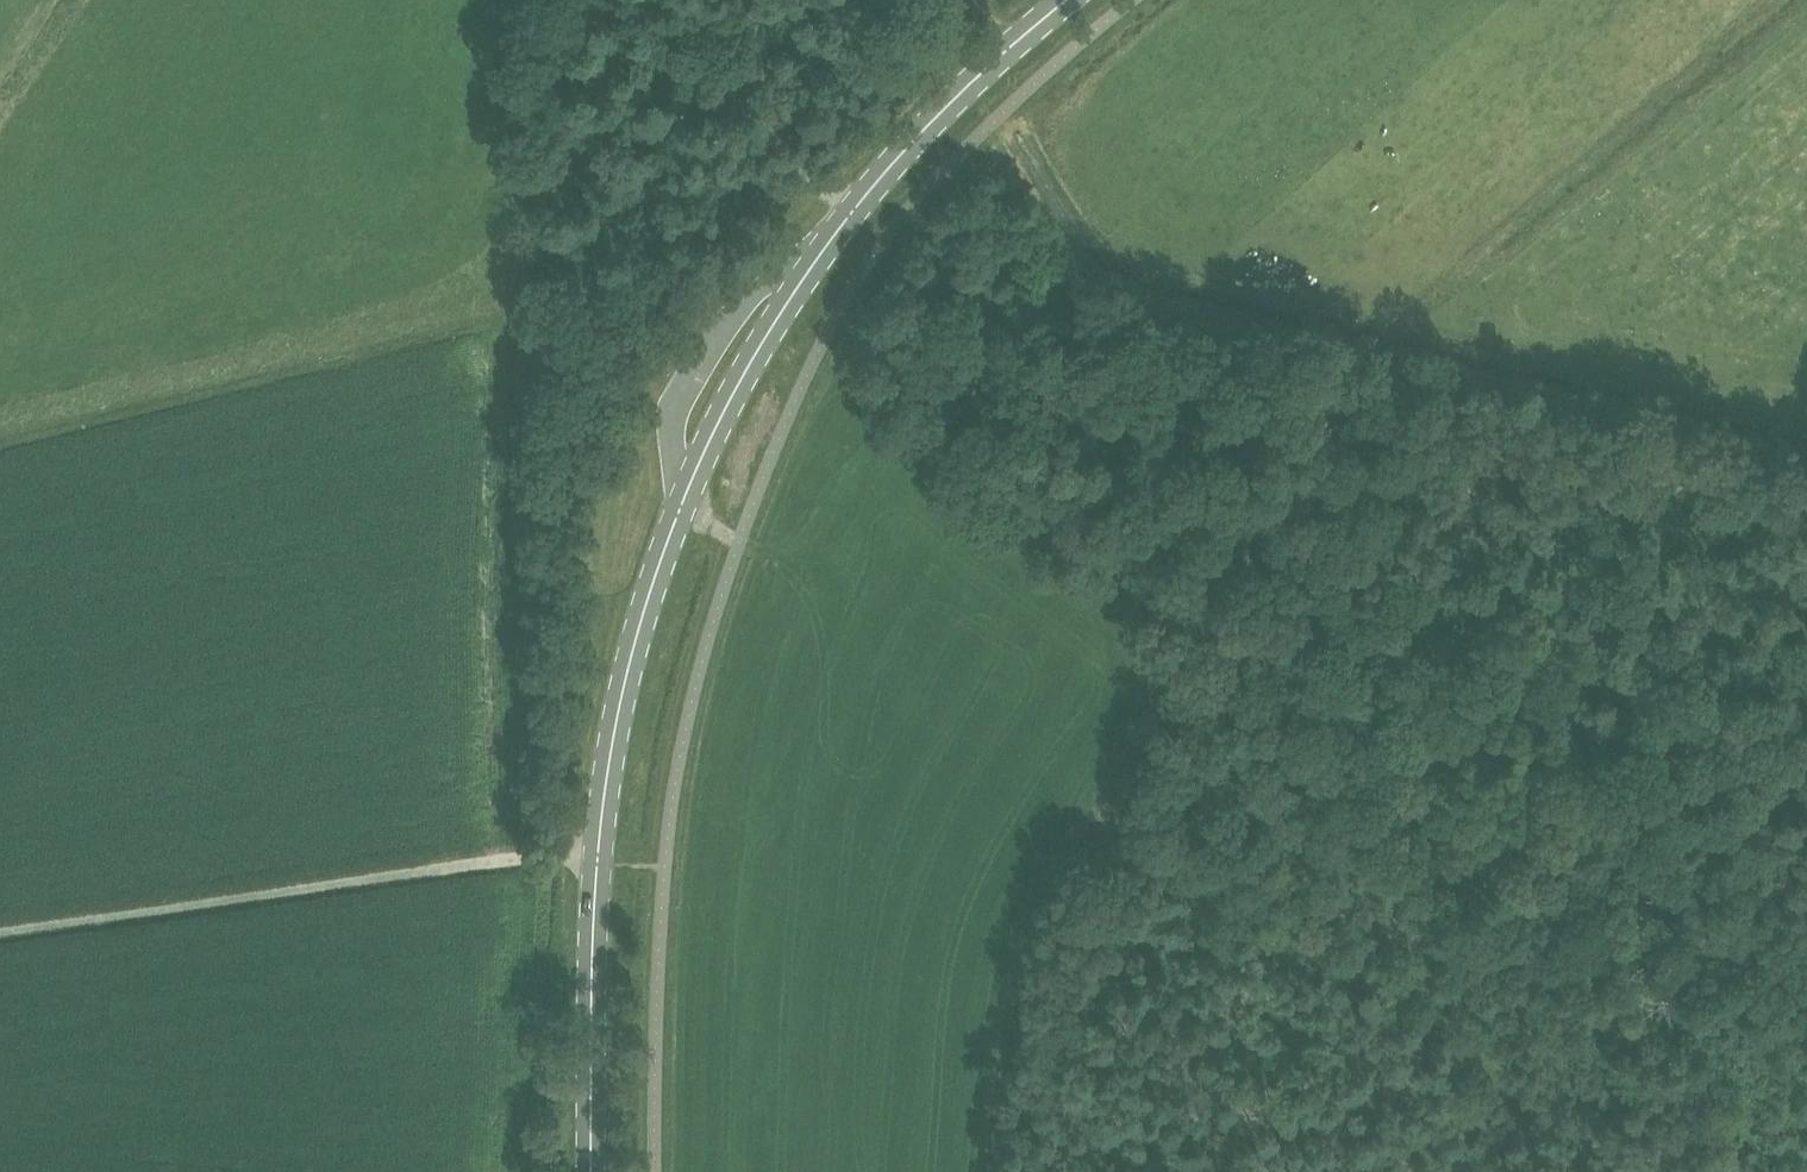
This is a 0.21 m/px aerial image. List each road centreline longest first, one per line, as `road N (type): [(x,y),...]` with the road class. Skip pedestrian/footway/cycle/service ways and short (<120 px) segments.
road 1 (secondary): [(588,1171),(586,904),(597,792),(622,674),(683,490),(809,262),(962,88),(1065,0)]

